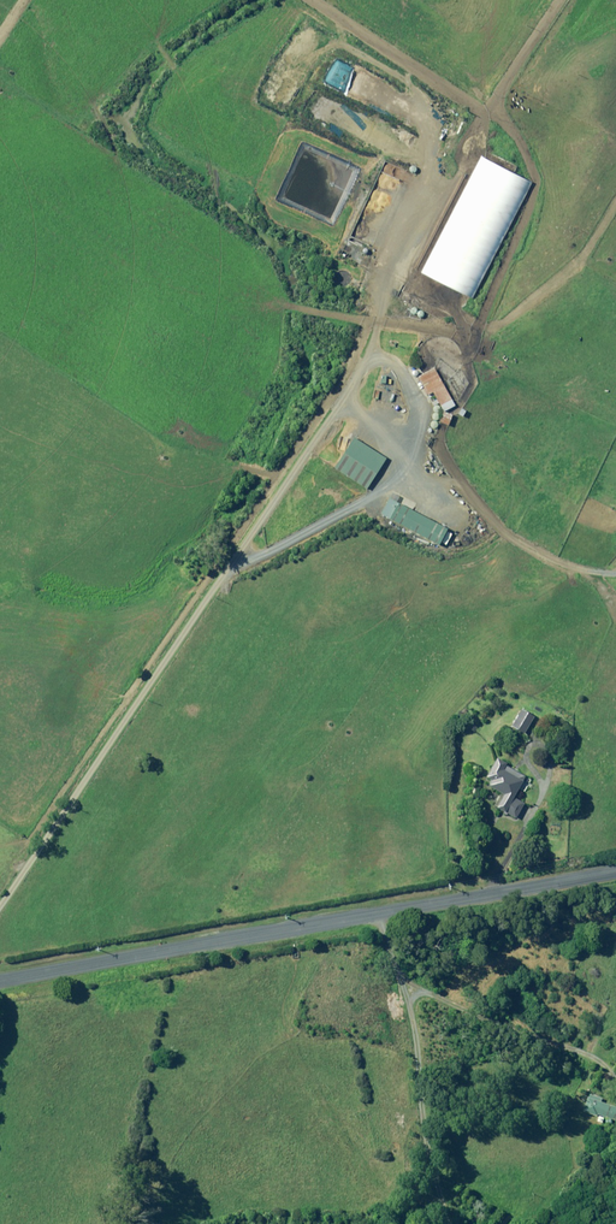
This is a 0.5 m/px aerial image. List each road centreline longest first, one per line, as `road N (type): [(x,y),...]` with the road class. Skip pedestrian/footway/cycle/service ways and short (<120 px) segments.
road 1 (unclassified): [(0,905),(364,355),(385,256),(555,0)]
road 2 (unclassified): [(615,872),(0,981)]
road 3 (track): [(304,0),(483,106),(517,154),(520,196),(462,331)]

